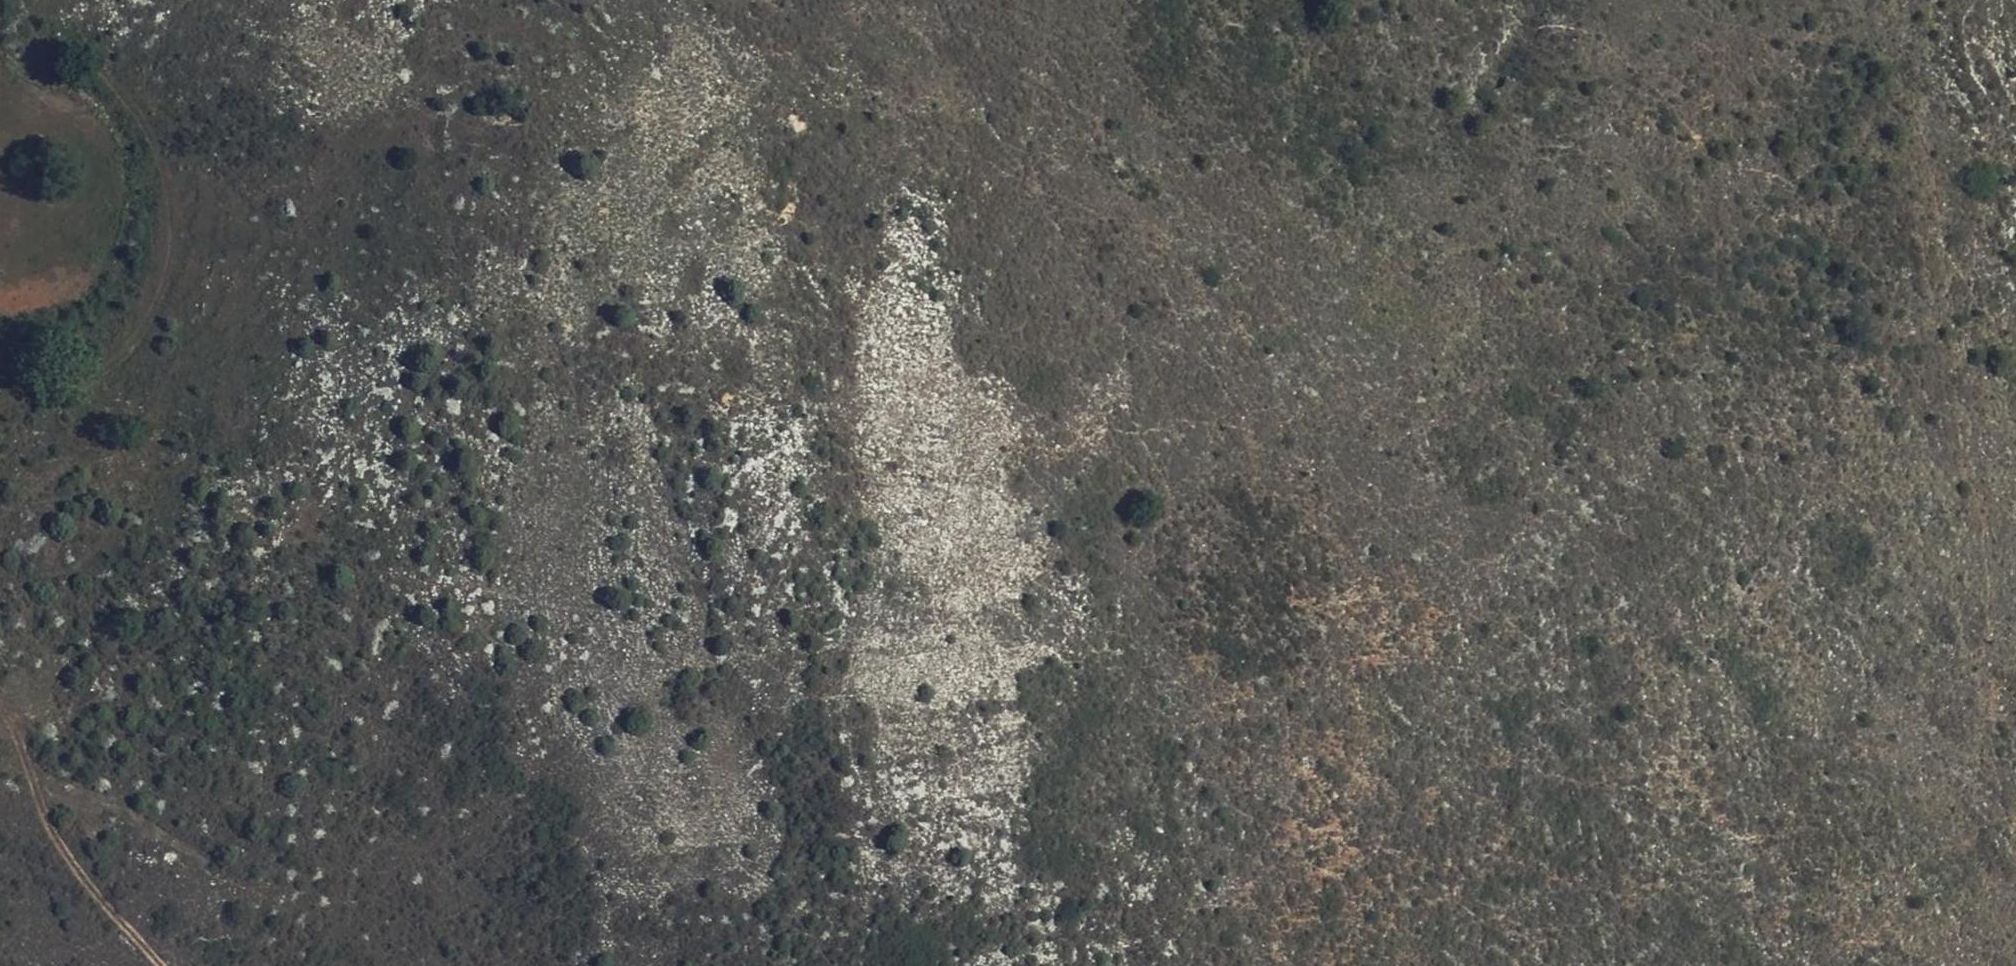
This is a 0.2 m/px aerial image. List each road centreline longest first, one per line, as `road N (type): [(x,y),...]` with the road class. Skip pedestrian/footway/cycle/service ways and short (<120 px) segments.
road 1 (track): [(0,708),(25,730),(52,830),(163,965)]

